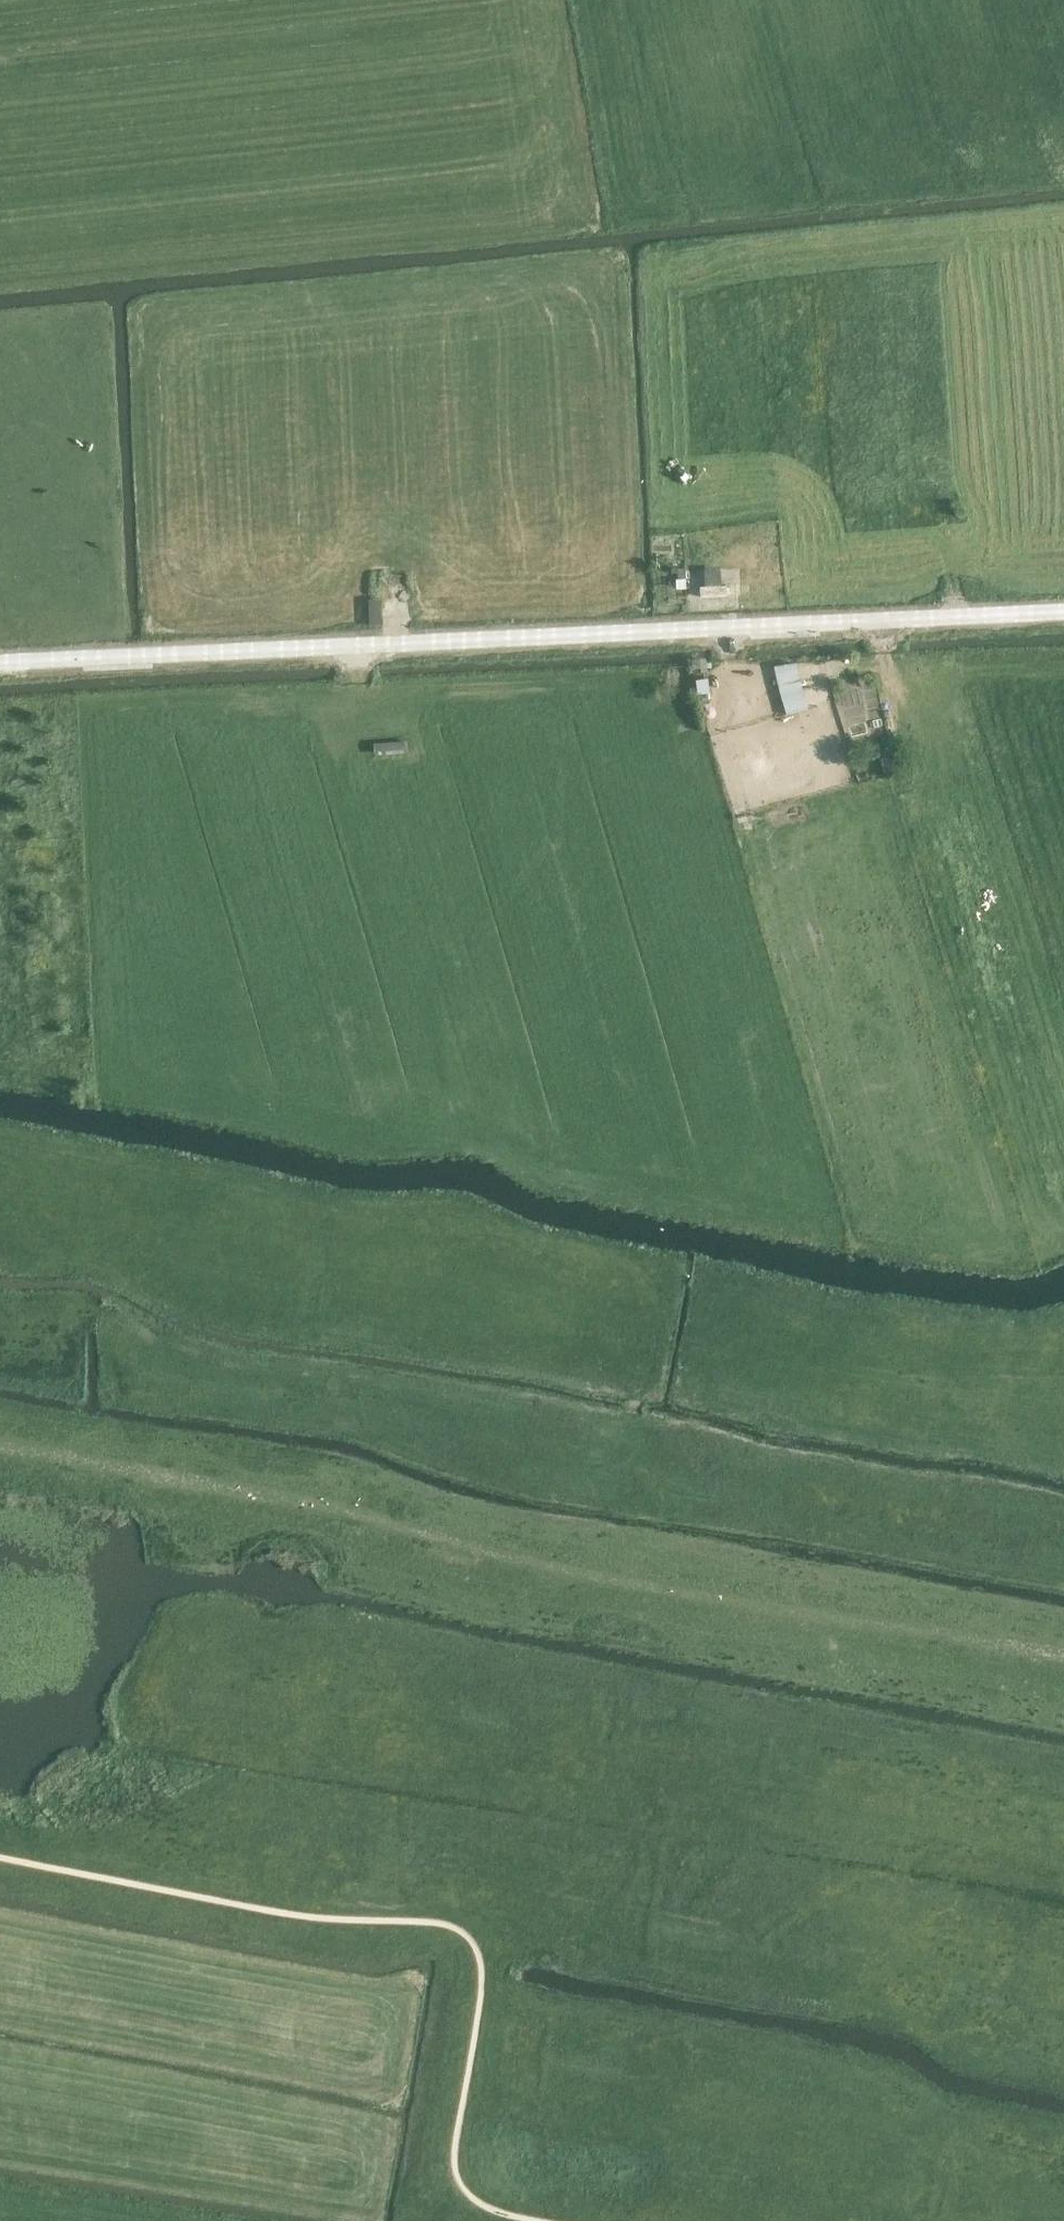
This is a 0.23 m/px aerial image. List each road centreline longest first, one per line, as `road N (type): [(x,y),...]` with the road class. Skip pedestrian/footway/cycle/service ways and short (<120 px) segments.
road 1 (unclassified): [(0,664),(743,618),(1063,608)]

